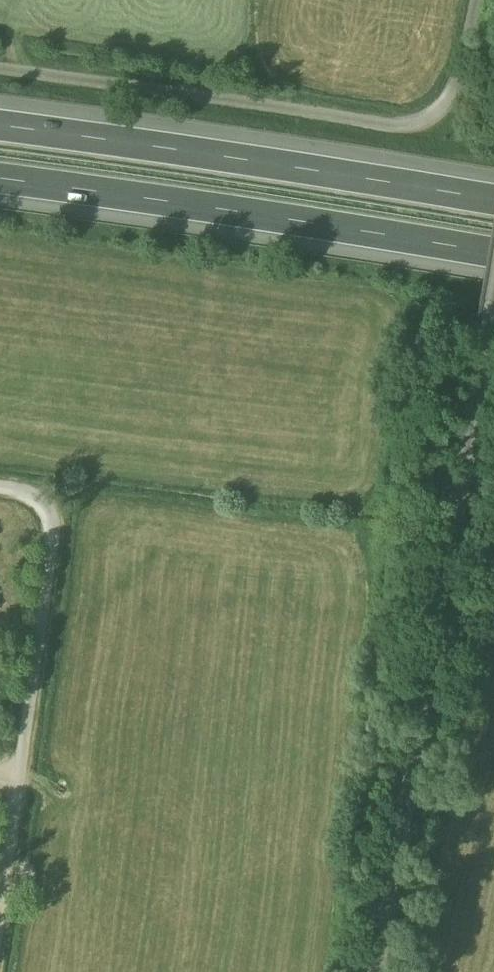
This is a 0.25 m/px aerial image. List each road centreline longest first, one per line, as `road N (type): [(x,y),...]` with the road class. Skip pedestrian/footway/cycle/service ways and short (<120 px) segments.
road 1 (unclassified): [(493,275),(373,971)]
road 2 (unclassified): [(0,61),(406,119),(445,107),(462,76),(478,0)]
road 3 (unclassified): [(0,481),(55,505),(60,538),(0,941)]
road 4 (motorway): [(493,192),(0,116)]
road 5 (motorway): [(0,173),(493,247)]

